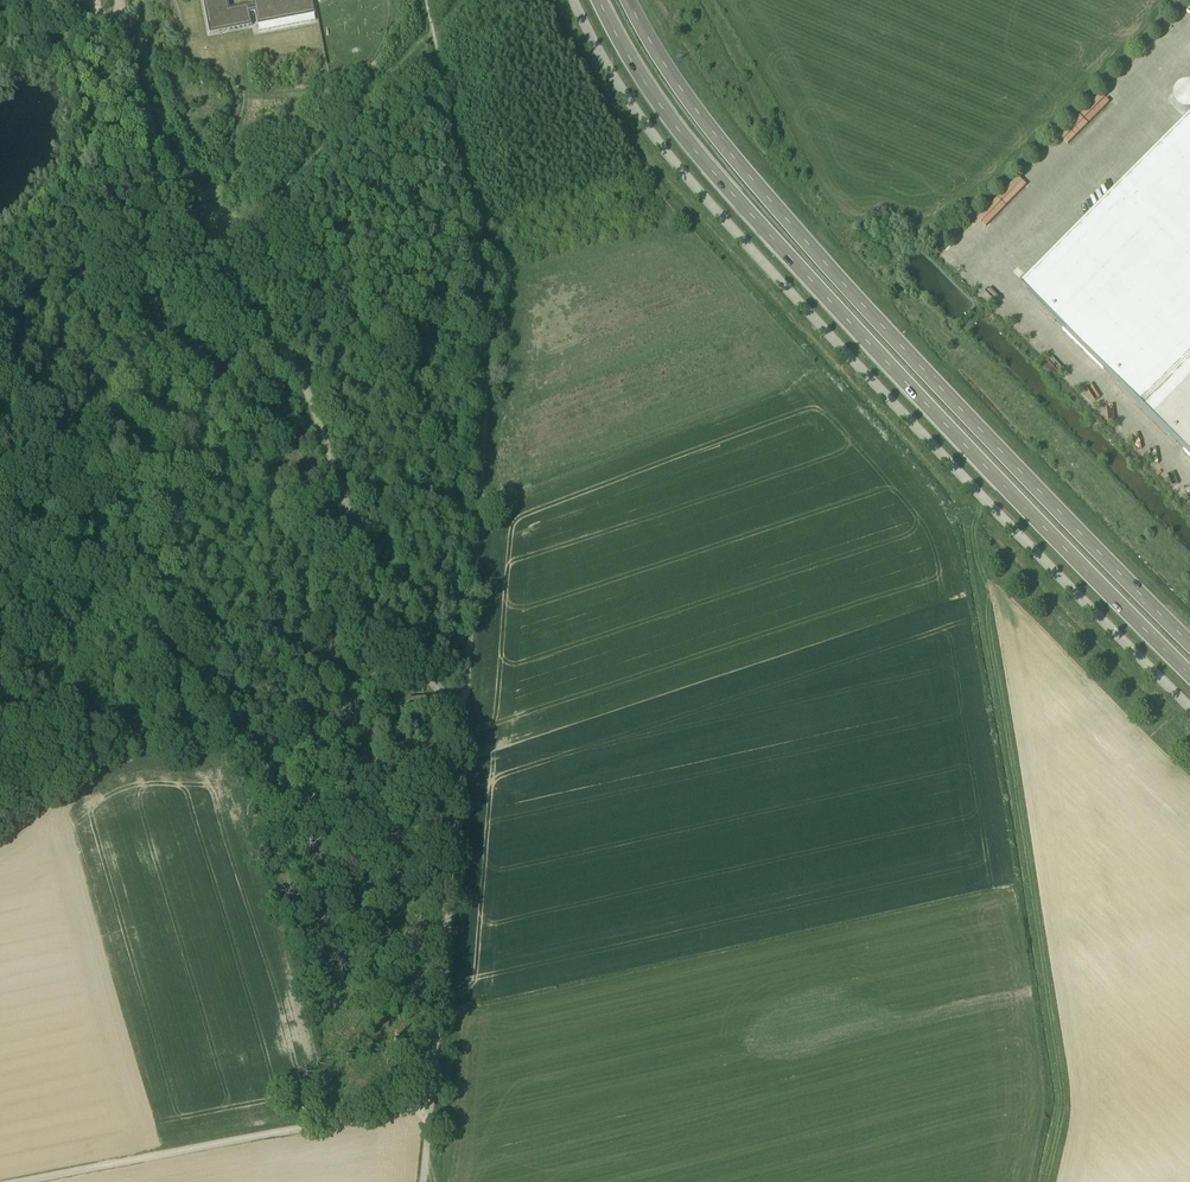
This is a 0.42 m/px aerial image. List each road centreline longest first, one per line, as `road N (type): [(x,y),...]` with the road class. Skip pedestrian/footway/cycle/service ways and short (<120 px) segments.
road 1 (unclassified): [(431,1102),(463,707),(426,676),(386,617),(299,371),(210,276),(133,78),(119,0)]
road 2 (unclassified): [(1189,707),(707,205),(644,126),(572,0)]
road 3 (primary): [(599,0),(637,73),(720,183),(1189,674)]
road 4 (primary): [(1189,643),(796,229),(698,112),(628,0)]
road 5 (track): [(463,707),(486,422),(485,335),(427,0)]
road 6 (unclassified): [(10,1181),(431,1102)]

